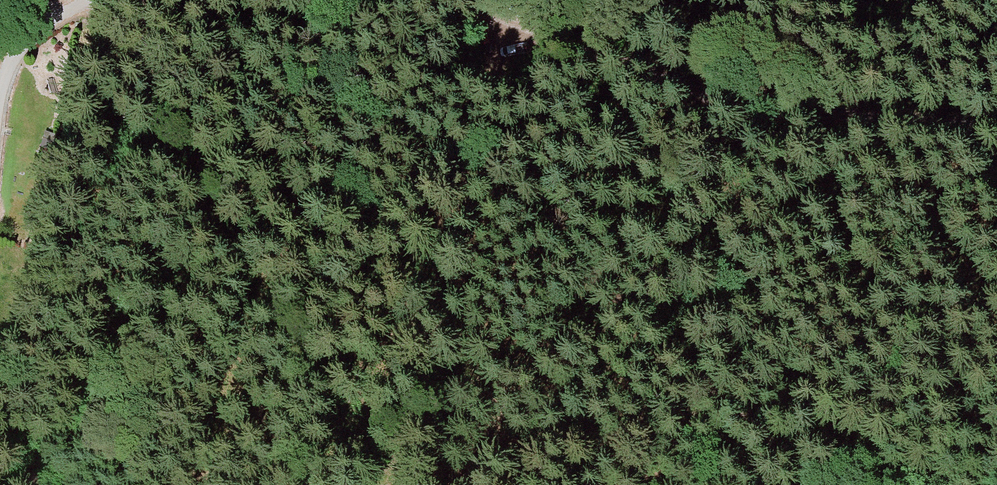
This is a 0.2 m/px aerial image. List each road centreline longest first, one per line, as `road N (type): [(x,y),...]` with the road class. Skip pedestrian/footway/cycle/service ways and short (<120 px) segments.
road 1 (track): [(838,484),(447,156),(250,76),(189,33),(107,0)]
road 2 (track): [(996,124),(703,86),(470,0)]
road 3 (unclassified): [(0,89),(11,57),(79,0)]

